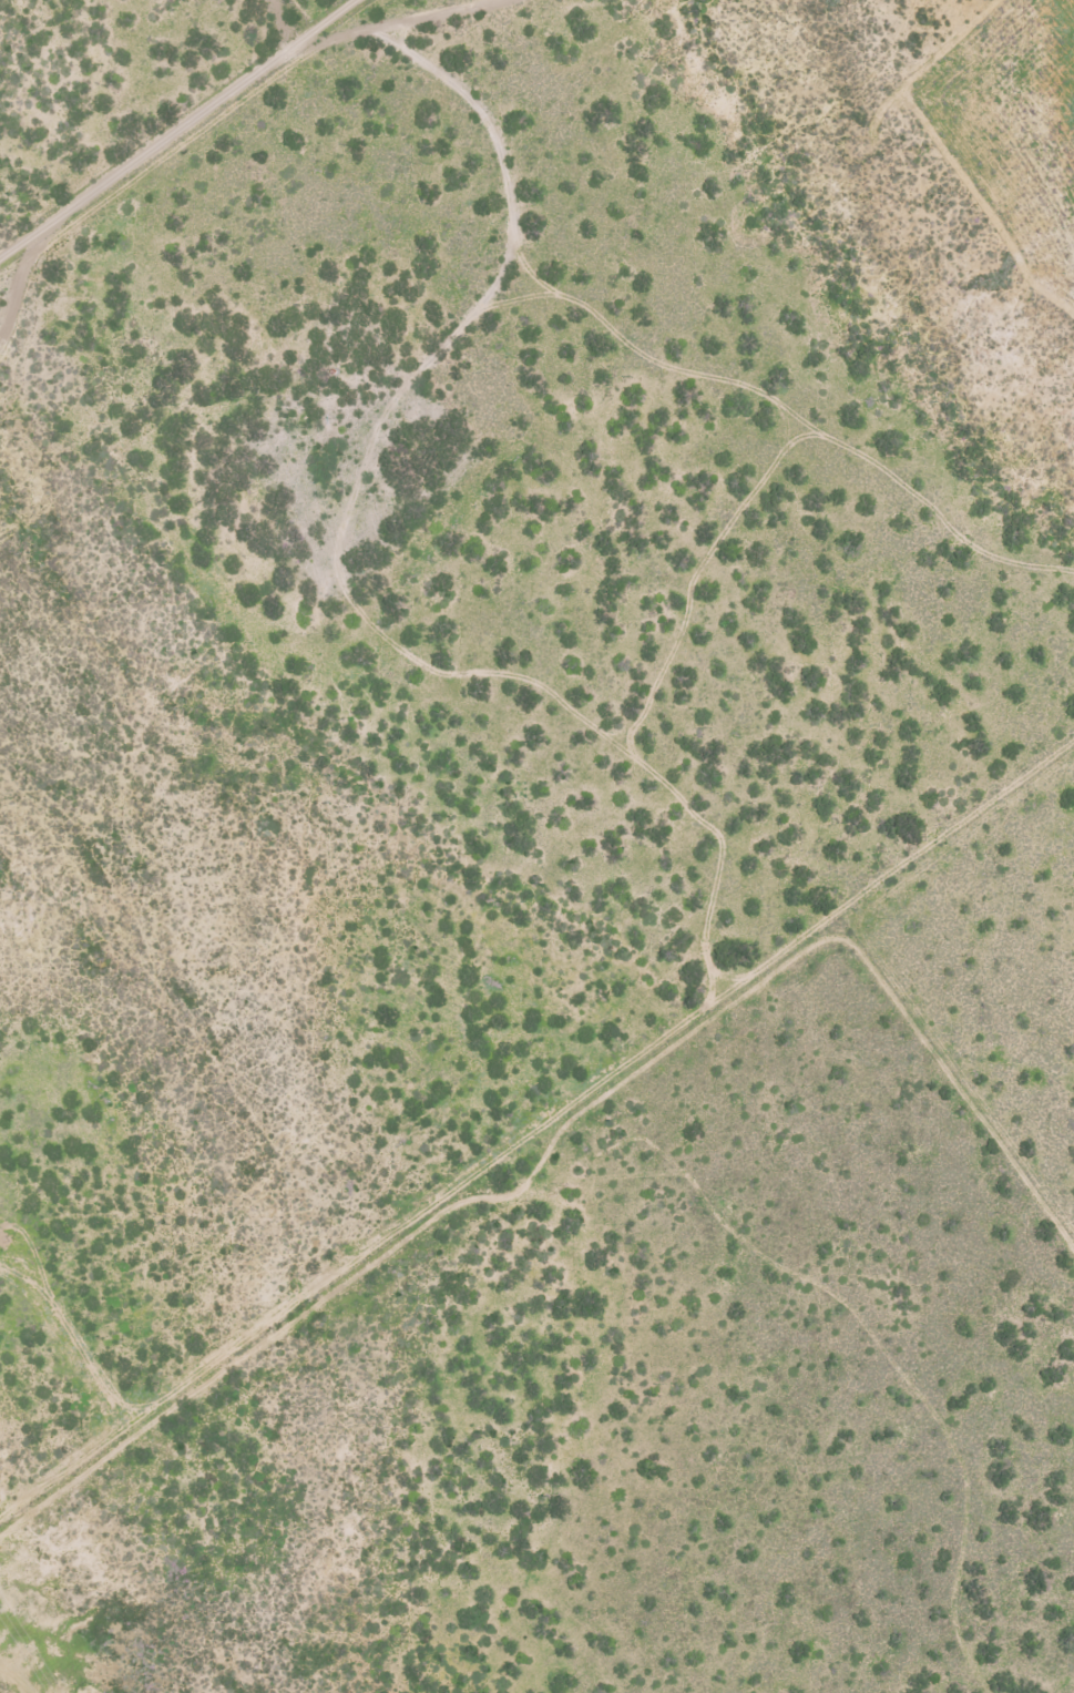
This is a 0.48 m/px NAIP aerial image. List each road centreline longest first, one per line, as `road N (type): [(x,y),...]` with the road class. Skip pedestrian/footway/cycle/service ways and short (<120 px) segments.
road 1 (residential): [(0,387),(136,186),(247,91),(453,21),(611,0)]

